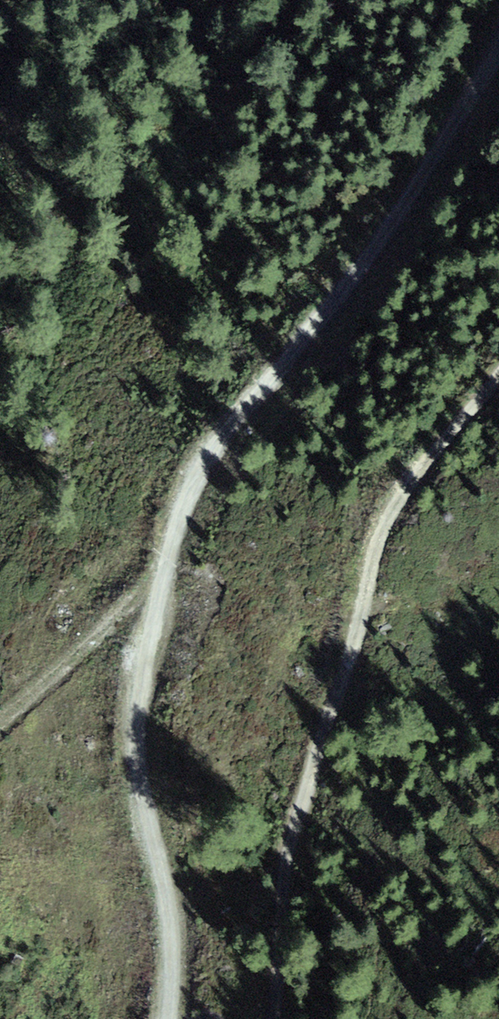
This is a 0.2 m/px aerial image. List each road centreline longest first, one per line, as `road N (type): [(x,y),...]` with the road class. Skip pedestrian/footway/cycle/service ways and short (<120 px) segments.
road 1 (track): [(169,1018),(172,936),(137,759),(140,683),(194,474),(365,263),(498,48)]
road 2 (track): [(268,1018),(361,582),(498,376)]

